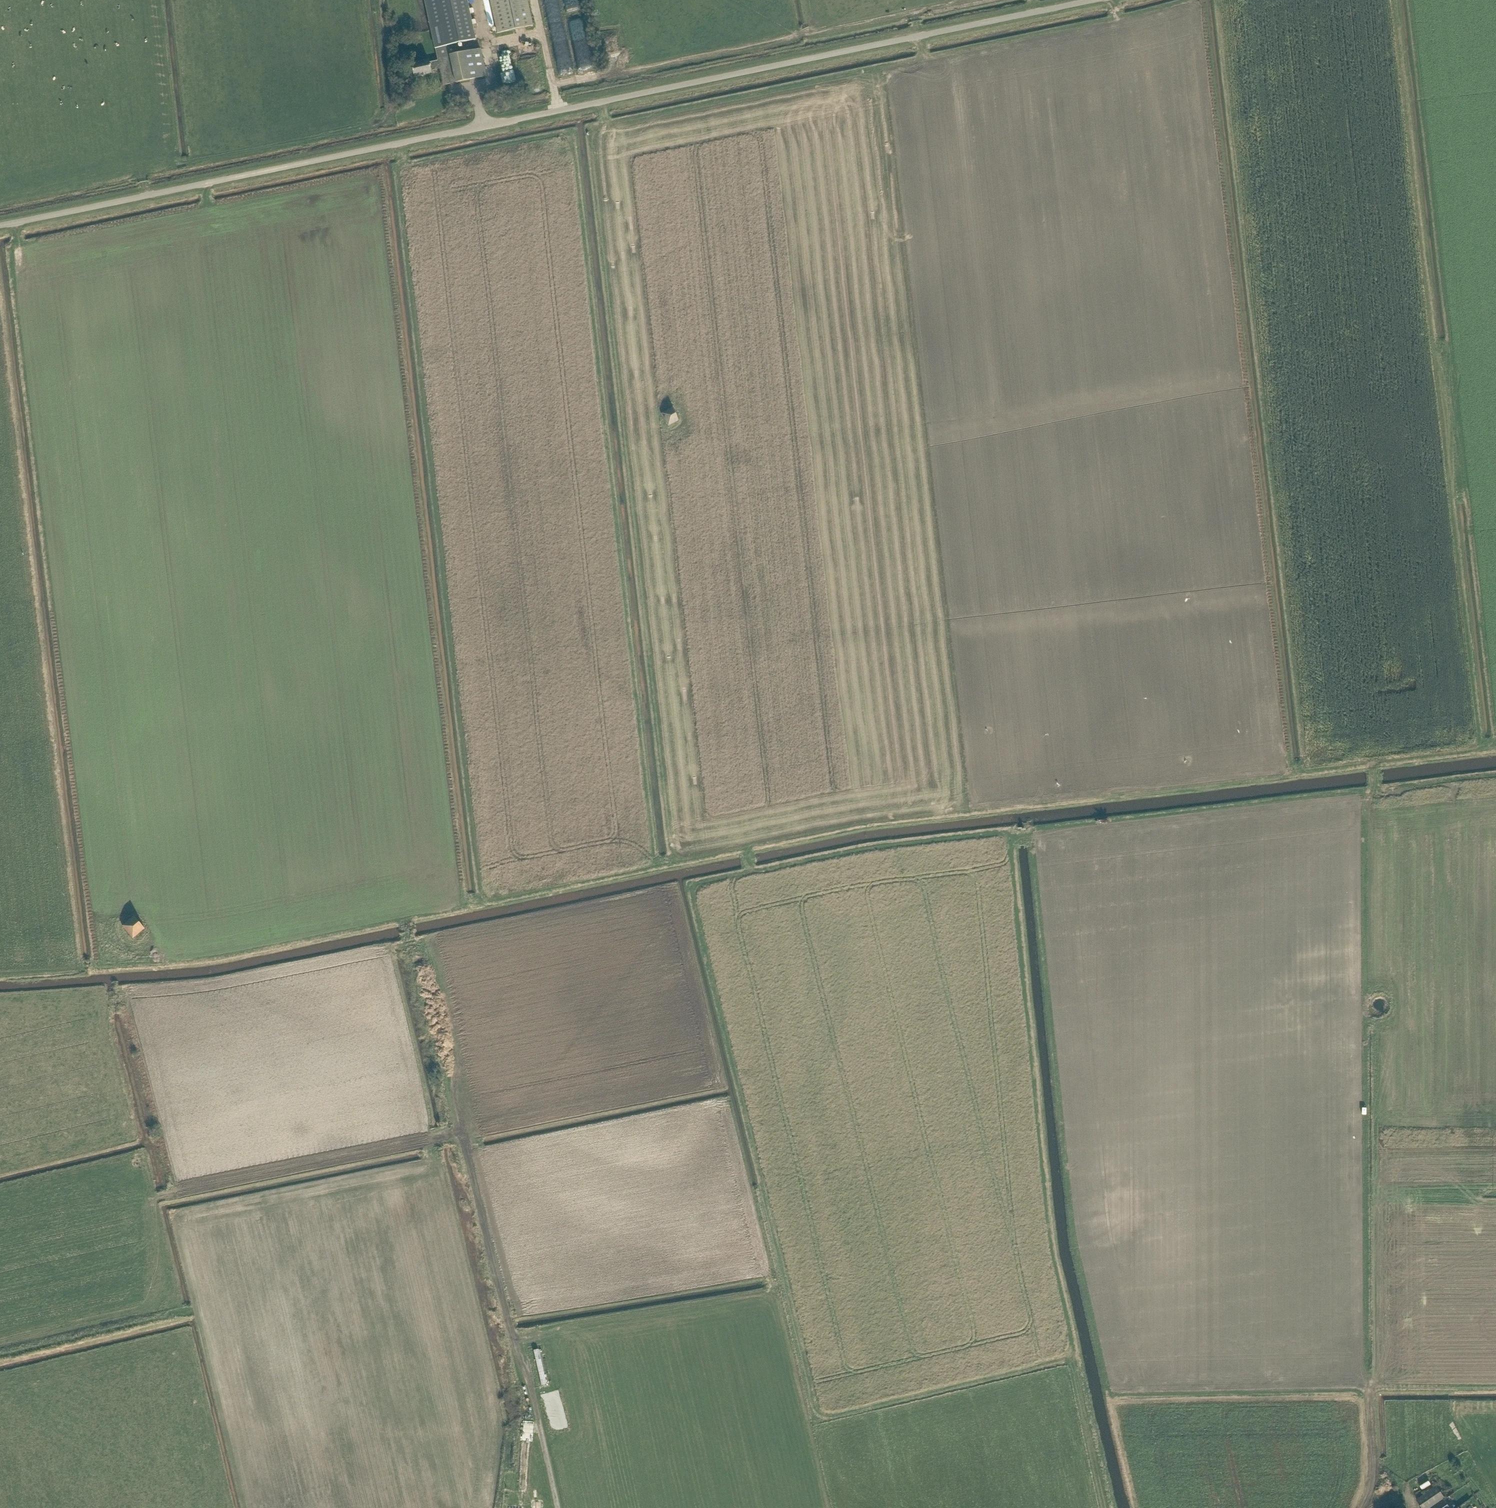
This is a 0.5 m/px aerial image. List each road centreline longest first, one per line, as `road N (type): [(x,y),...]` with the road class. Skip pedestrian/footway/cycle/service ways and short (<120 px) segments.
road 1 (unclassified): [(0,225),(1088,0)]
road 2 (track): [(559,1507),(467,1146),(445,1137),(417,1148)]

